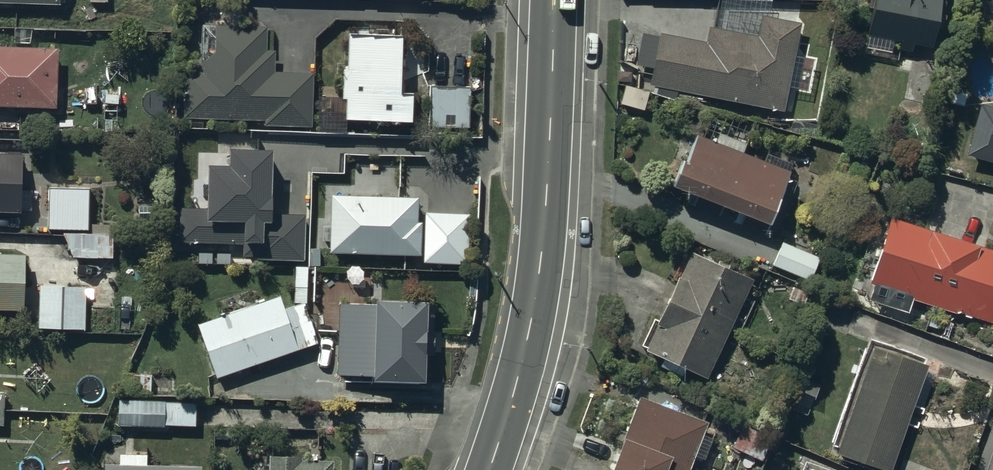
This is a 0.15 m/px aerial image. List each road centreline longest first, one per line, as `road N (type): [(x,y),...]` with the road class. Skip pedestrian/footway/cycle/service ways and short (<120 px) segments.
road 1 (secondary): [(555,0),(538,281),(488,469)]

